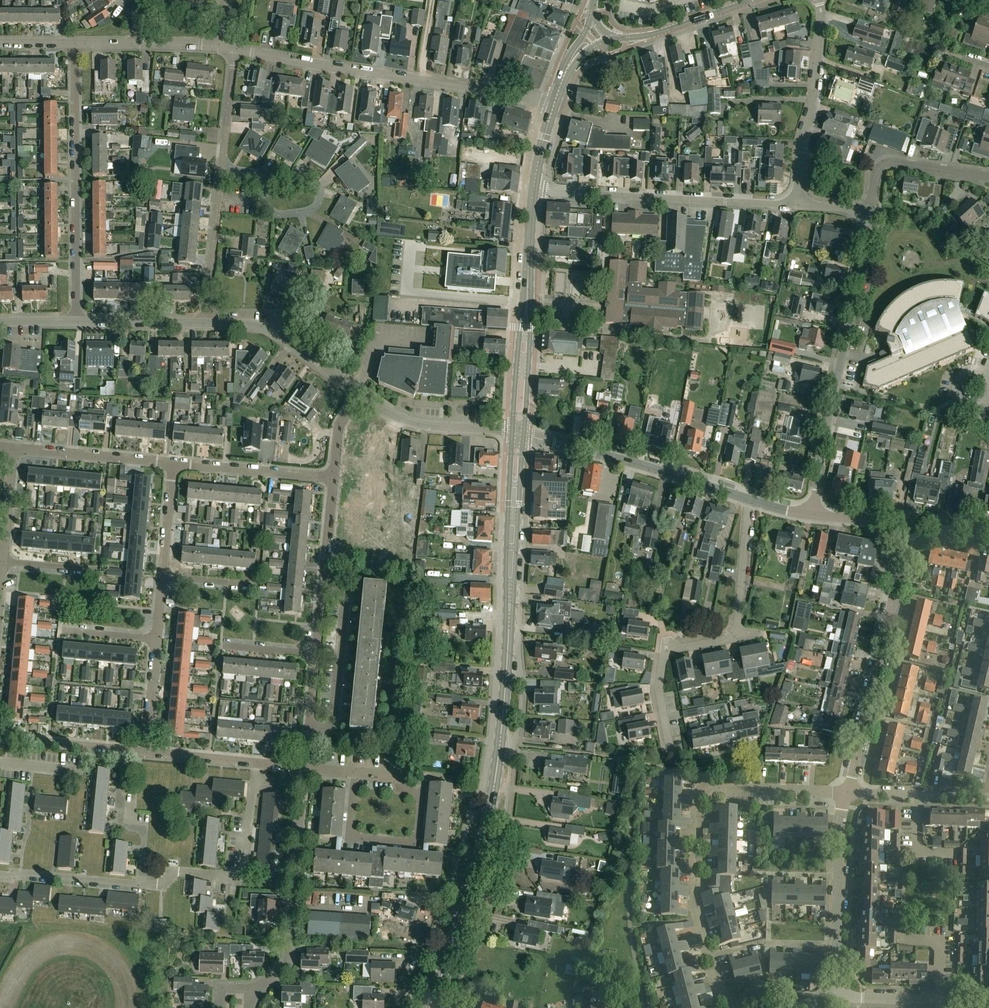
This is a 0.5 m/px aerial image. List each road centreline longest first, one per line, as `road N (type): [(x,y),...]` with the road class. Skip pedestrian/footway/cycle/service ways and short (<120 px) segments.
road 1 (secondary): [(429,1007),(494,789),(518,431)]
road 2 (residential): [(733,1007),(729,993),(719,996),(694,897),(698,797),(714,788),(848,793)]
road 3 (residential): [(554,102),(232,48)]
road 4 (residential): [(870,225),(815,514)]
road 5 (residential): [(76,323),(74,44)]
road 6 (residential): [(848,793),(905,522)]
road 7 (residential): [(203,323),(232,48)]
road 8 (residential): [(532,190),(796,207)]
road 9 (secondary): [(518,431),(532,190)]
road 10 (residential): [(749,497),(518,431)]
road 11 (residential): [(263,984),(288,957),(304,768)]
road 12 (residential): [(140,884),(176,872),(240,879),(255,763)]
road 13 (residential): [(355,773),(349,839),(416,845),(421,792),(401,790),(402,778)]
road 14 (residential): [(796,207),(816,84),(819,0)]
road 15 (residential): [(837,998),(848,793)]
road 16 (residential): [(360,395),(273,331),(203,323)]
road 17 (residential): [(670,751),(658,687),(665,653),(736,636)]
road 18 (residential): [(309,726),(325,727),(333,716),(344,600),(323,587)]
road 19 (residential): [(870,225),(875,176),(884,164),(988,177)]
road 20 (residential): [(518,431),(426,427),(381,413),(360,395)]
road 21 (residential): [(333,477),(172,463)]
road 22 (residential): [(172,463),(12,448)]
road 23 (residential): [(123,750),(119,807),(122,823),(144,832),(140,884)]
road 24 (secondary): [(612,40),(752,0)]
road 25 (residential): [(0,873),(140,884)]
road 26 (residential): [(848,793),(988,798)]
road 27 (residential): [(736,636),(749,497)]
road 28 (residential): [(203,323),(76,323)]
road 29 (residential): [(123,750),(0,738)]

